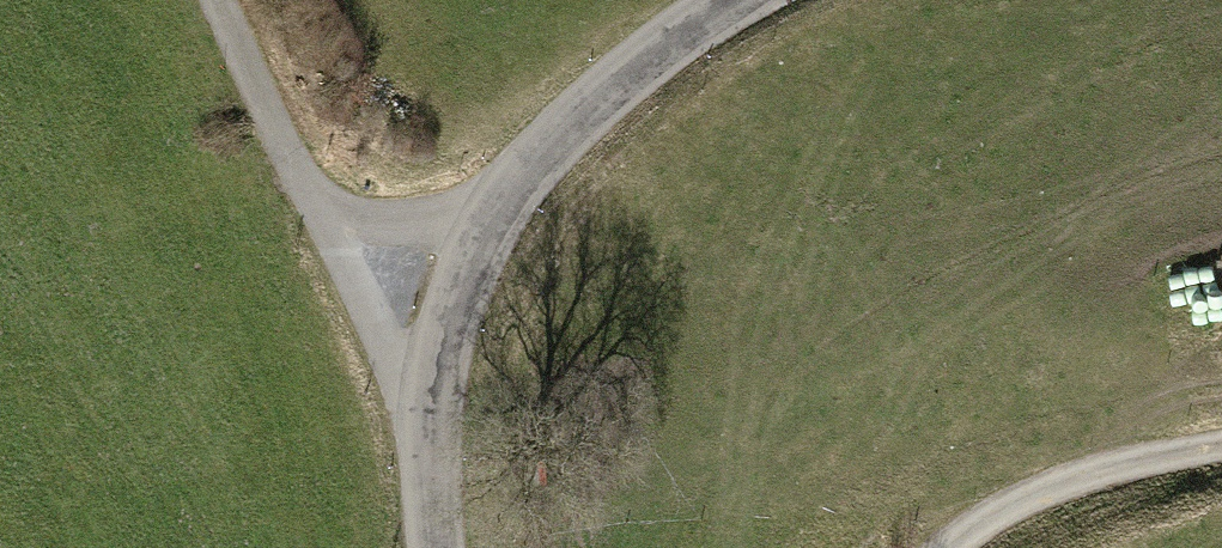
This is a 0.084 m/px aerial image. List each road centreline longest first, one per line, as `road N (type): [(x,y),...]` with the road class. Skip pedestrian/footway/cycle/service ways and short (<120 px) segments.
road 1 (unclassified): [(435,547),(424,424),(455,296),(489,228),(574,121),(742,0)]
road 2 (track): [(424,424),(220,0)]
road 3 (track): [(1221,444),(1038,493),(951,547)]
road 4 (track): [(325,219),(489,228)]

